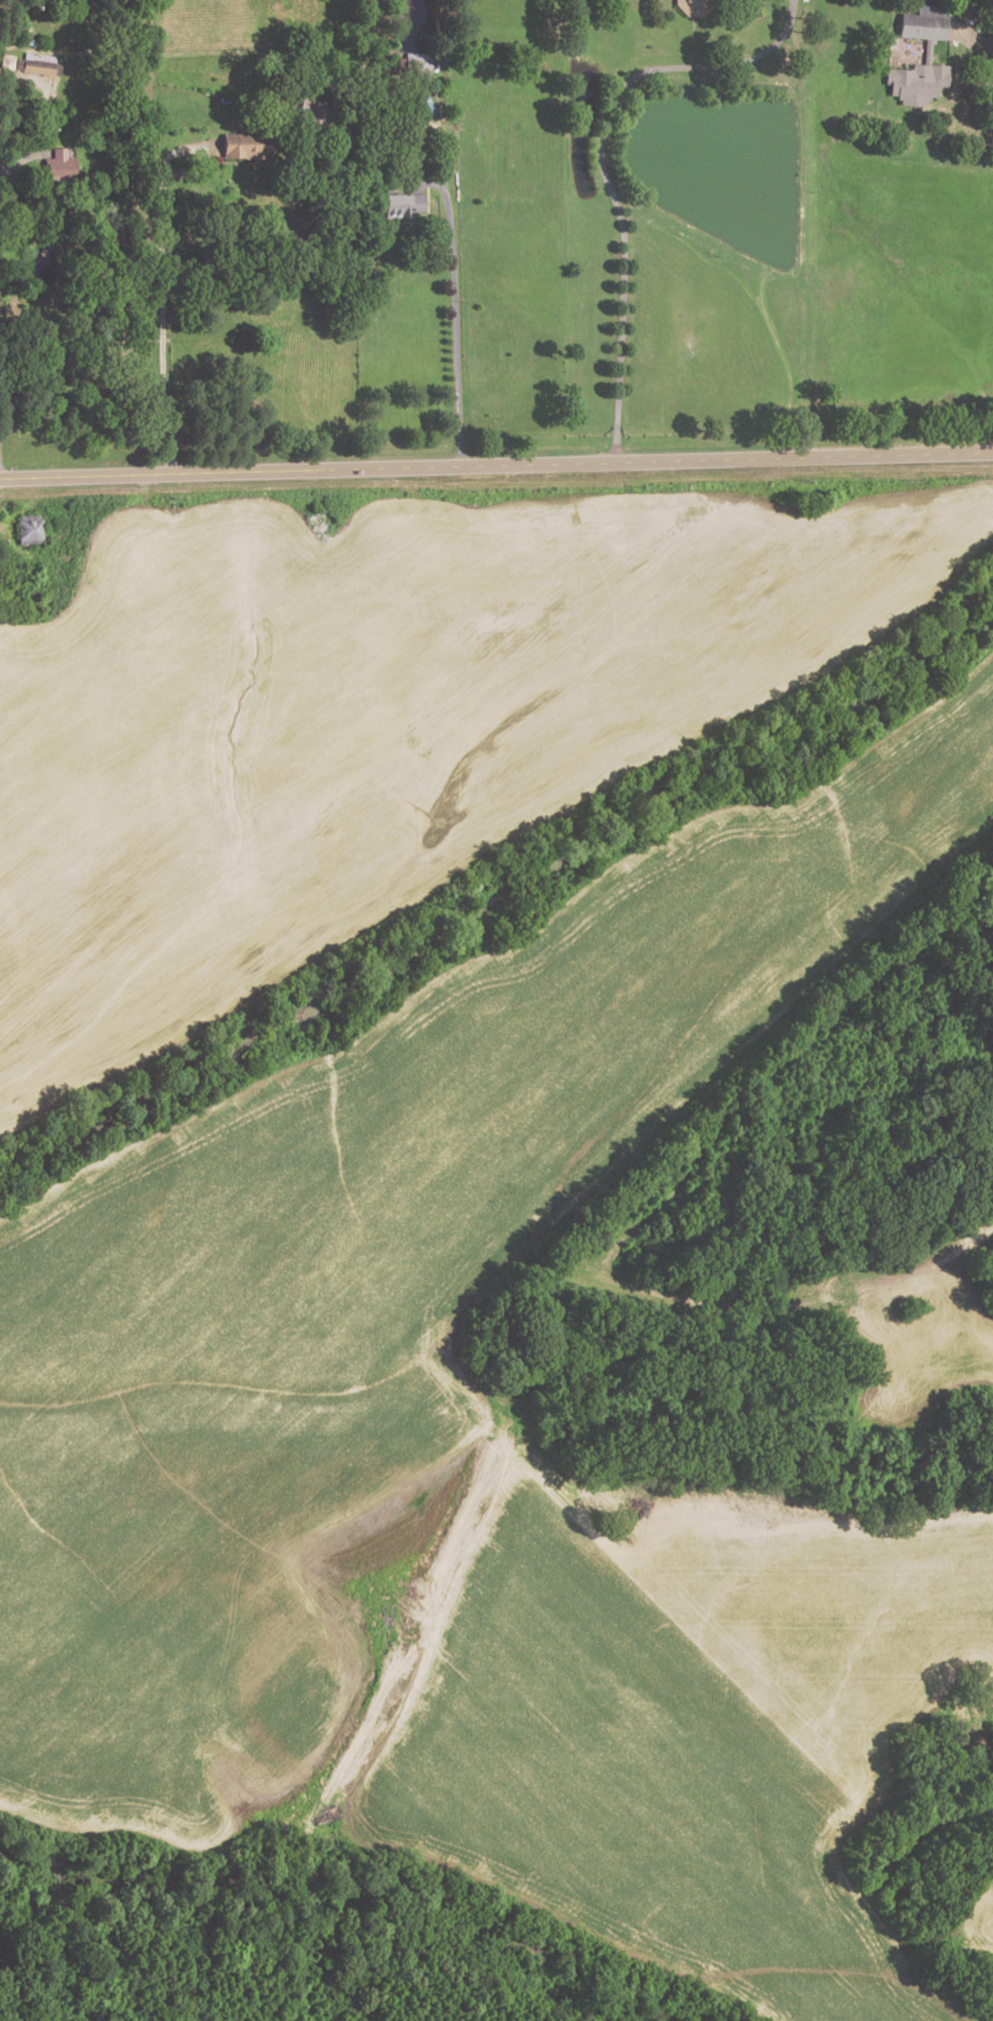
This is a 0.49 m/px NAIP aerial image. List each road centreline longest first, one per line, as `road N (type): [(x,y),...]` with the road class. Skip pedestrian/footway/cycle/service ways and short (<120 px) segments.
road 1 (tertiary): [(0,479),(992,453)]

